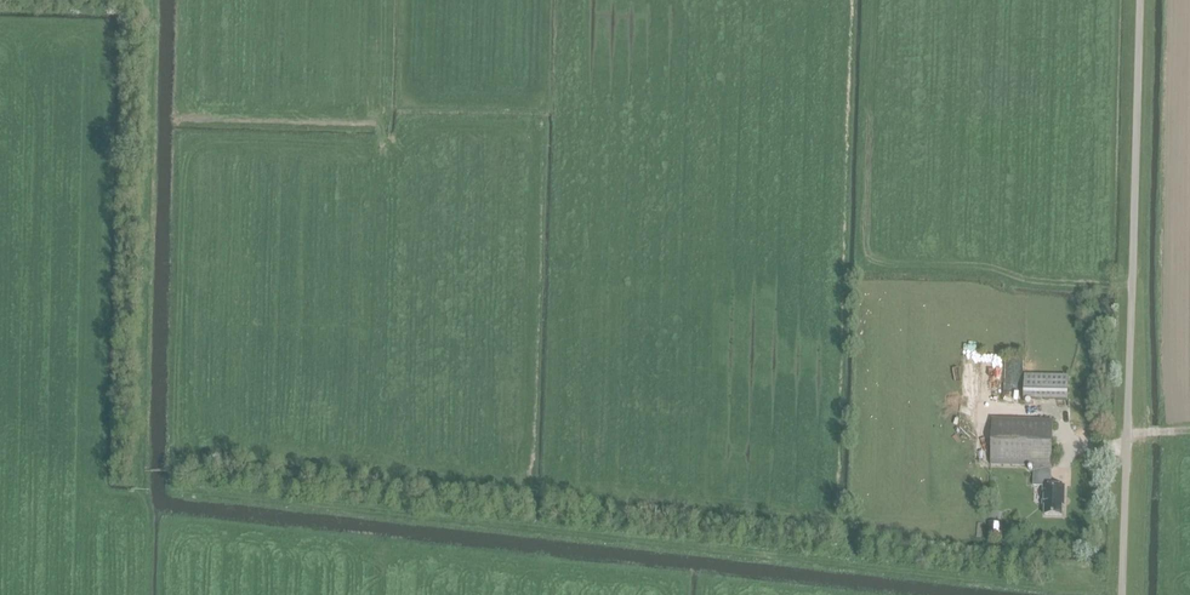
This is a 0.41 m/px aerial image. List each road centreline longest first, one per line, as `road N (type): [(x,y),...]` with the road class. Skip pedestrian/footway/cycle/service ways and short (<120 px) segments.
road 1 (track): [(1121,586),(1020,583),(177,489),(176,446)]
road 2 (unclassified): [(1120,594),(1139,0)]
road 3 (track): [(138,502),(152,0)]

